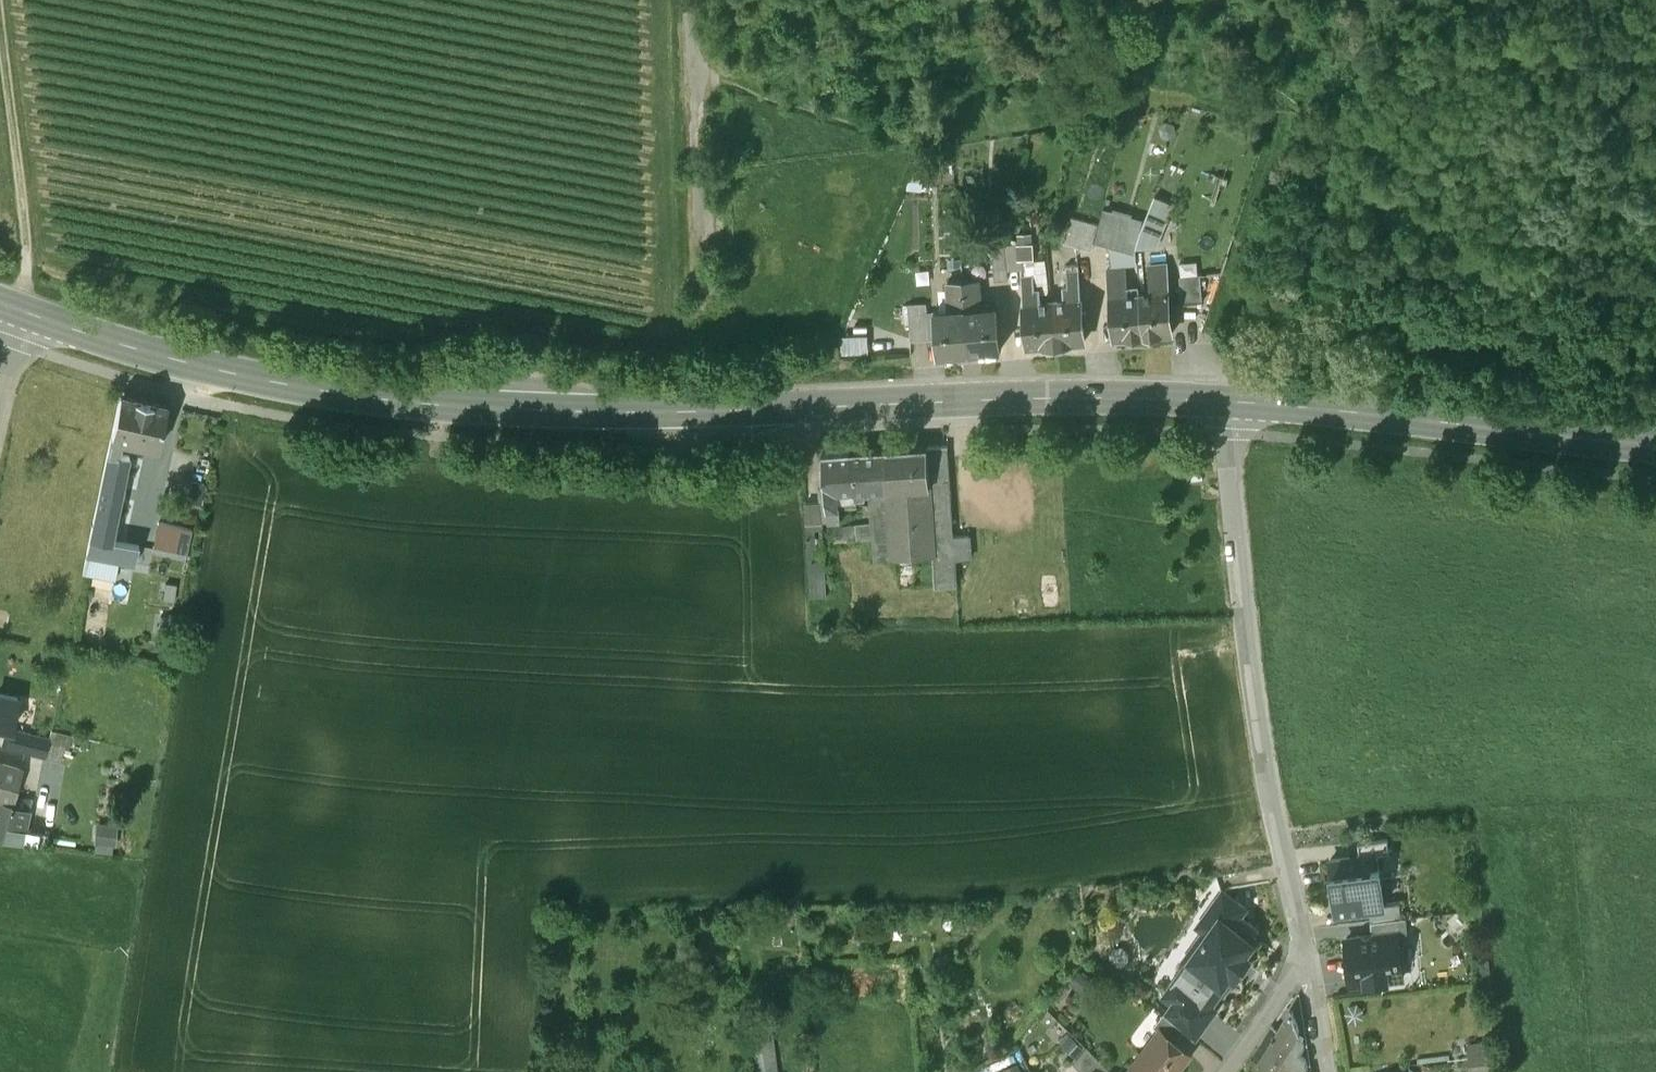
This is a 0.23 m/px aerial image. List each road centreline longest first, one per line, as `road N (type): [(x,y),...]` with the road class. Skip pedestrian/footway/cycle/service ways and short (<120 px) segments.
road 1 (secondary): [(1232,400),(519,410),(256,378),(25,309)]
road 2 (unclassified): [(1303,957),(1274,824),(1242,593),(1227,436),(1232,400)]
road 3 (secondary): [(1655,442),(1232,400)]
road 4 (track): [(696,0),(708,309)]
road 5 (track): [(25,309),(27,265),(0,28)]
road 6 (track): [(1277,137),(1195,397)]
road 7 (residential): [(1303,957),(1221,1071)]

